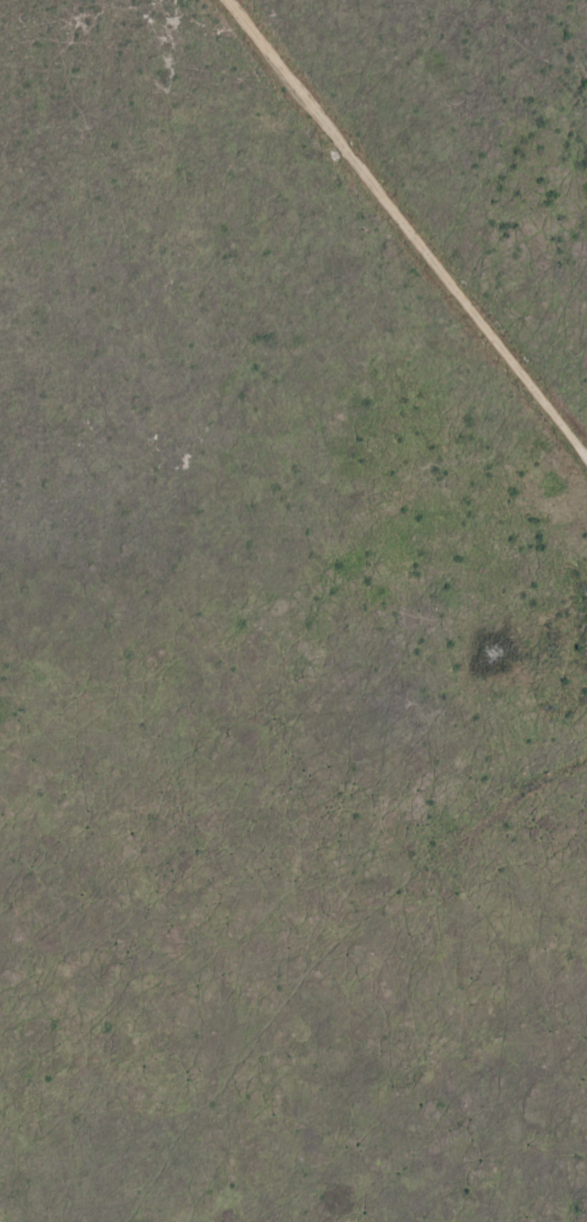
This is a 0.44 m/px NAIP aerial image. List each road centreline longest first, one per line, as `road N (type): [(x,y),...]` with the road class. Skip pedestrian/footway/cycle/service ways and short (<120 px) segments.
road 1 (track): [(222,0),(586,467)]

